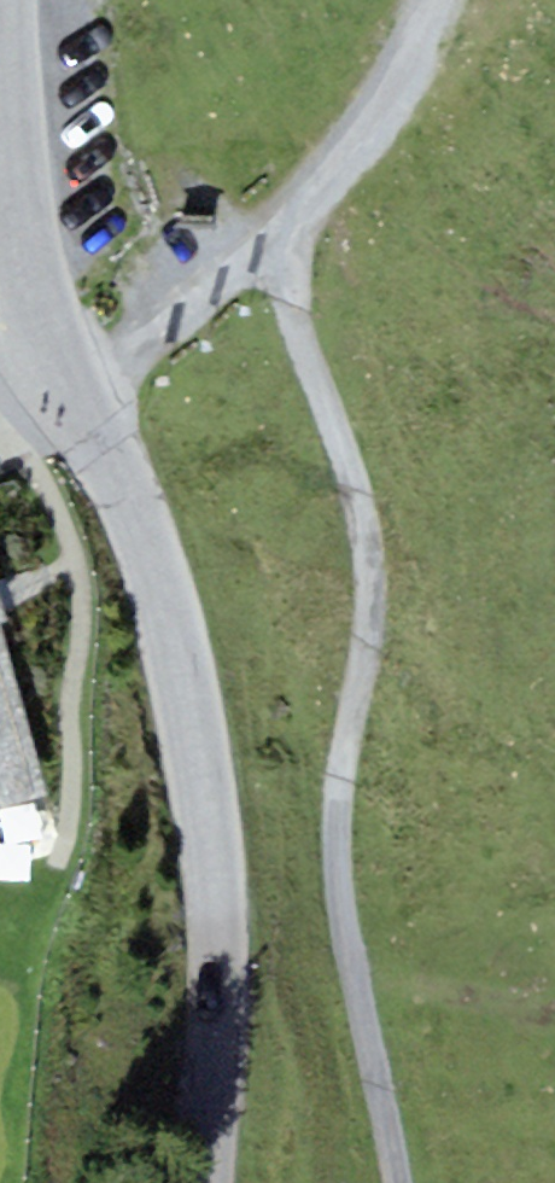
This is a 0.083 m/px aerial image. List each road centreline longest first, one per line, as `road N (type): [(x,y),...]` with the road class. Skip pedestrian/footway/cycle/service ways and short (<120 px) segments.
road 1 (residential): [(206,1182),(214,858),(190,690),(149,549),(70,382),(19,134),(6,0)]
road 2 (track): [(273,210),(353,445),(371,545),(336,785),(386,1182)]

